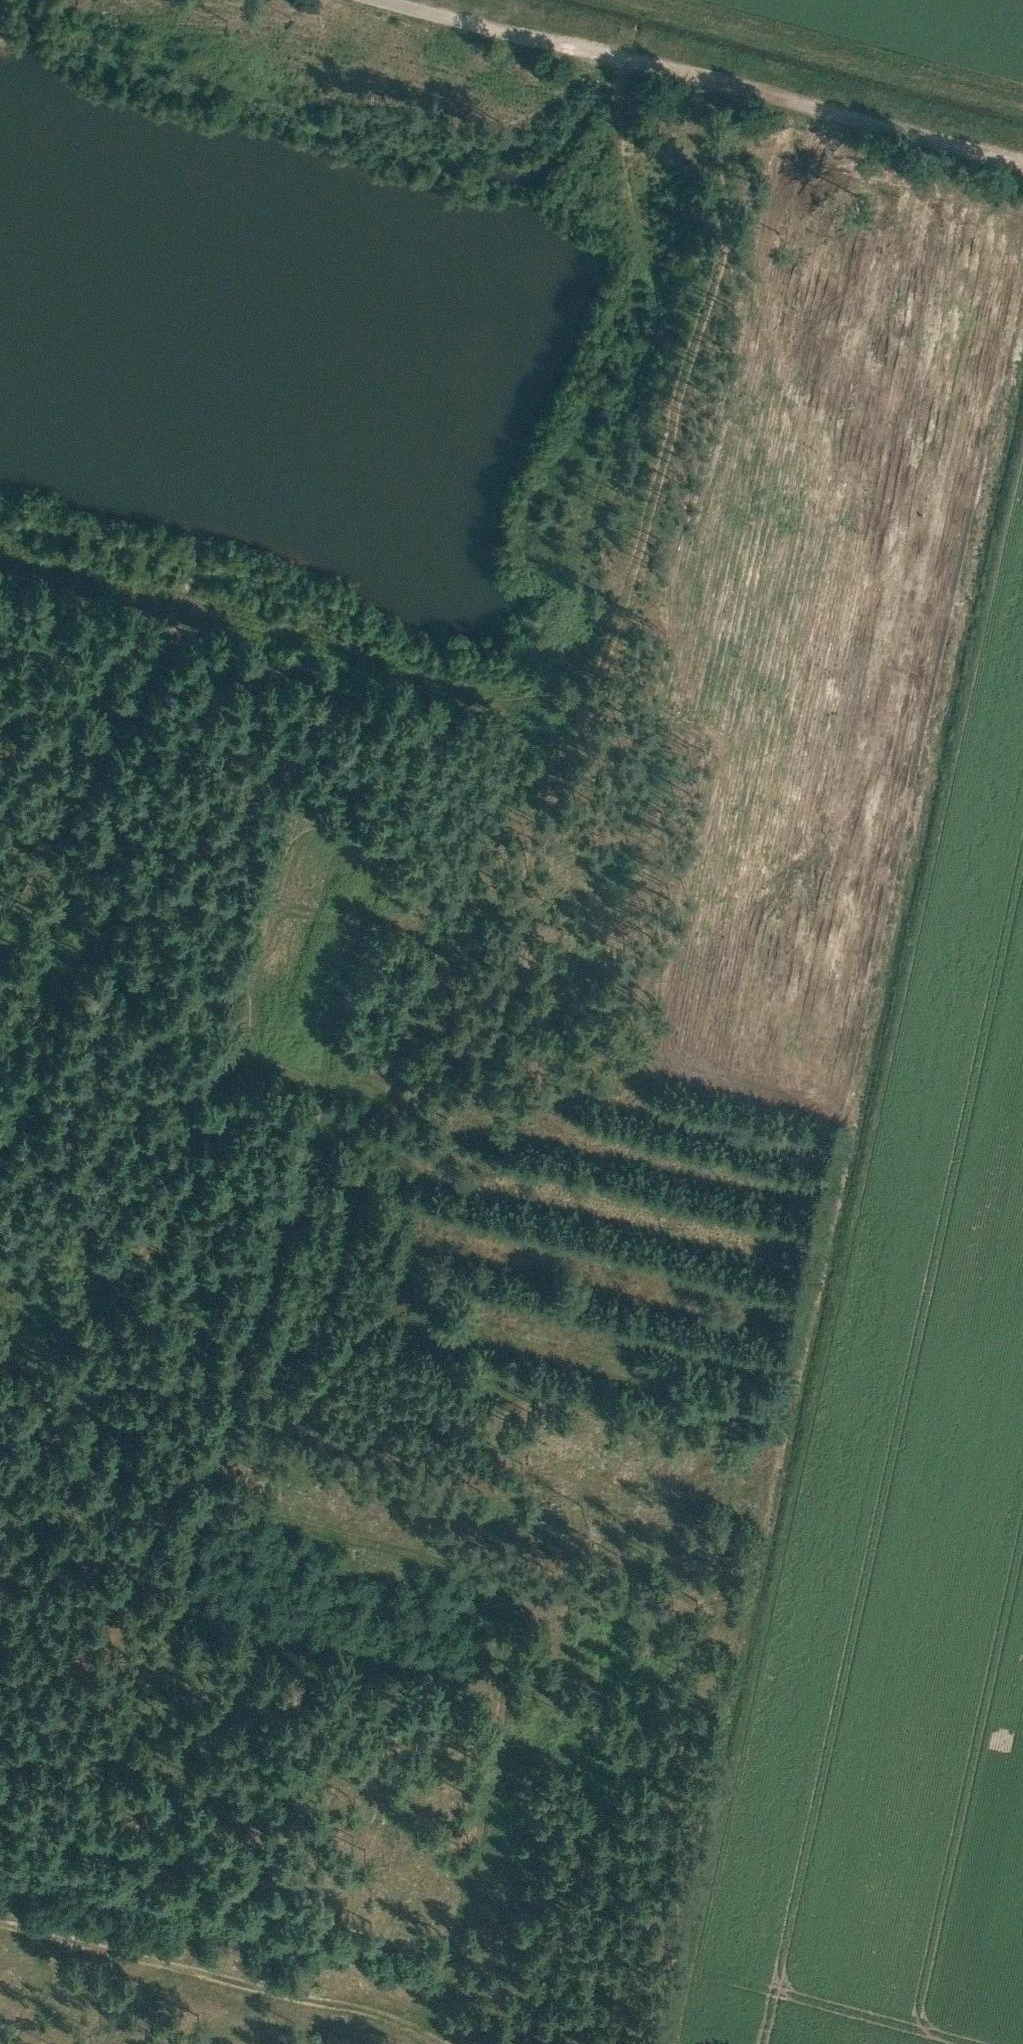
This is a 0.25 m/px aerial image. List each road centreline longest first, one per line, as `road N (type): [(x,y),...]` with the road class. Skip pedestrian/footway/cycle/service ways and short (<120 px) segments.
road 1 (track): [(1022,158),(422,0)]
road 2 (track): [(0,1923),(423,2033),(438,2043)]

